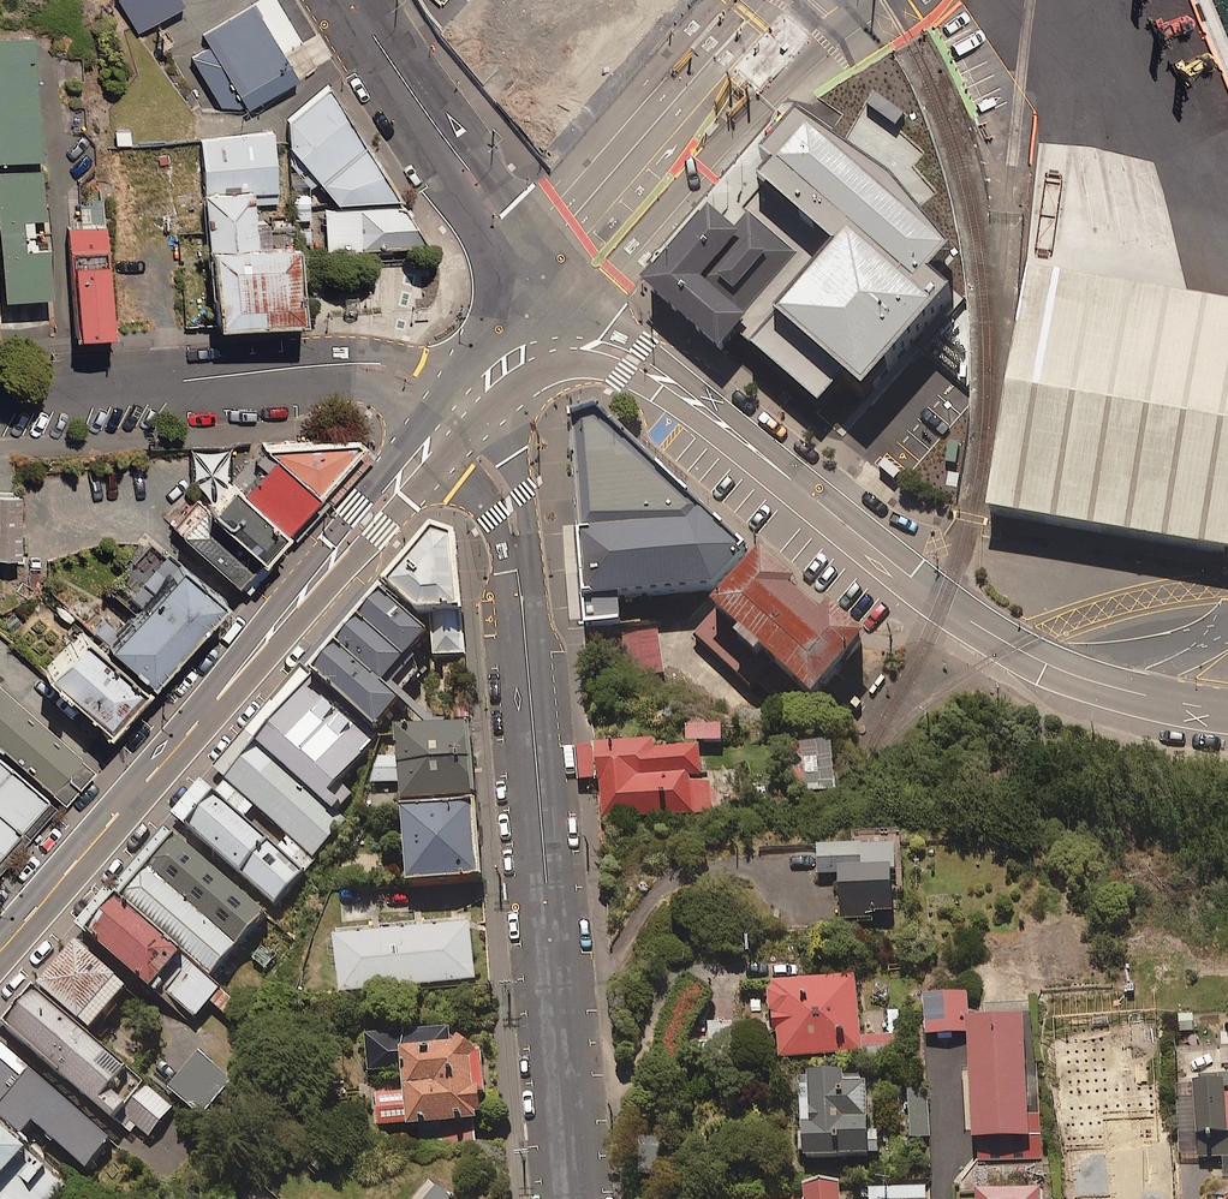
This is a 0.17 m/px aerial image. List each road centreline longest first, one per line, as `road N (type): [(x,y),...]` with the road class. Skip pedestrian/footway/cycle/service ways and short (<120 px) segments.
road 1 (unclassified): [(1227,711),(1148,698),(1054,667),(986,633),(707,413),(634,360),(542,315)]
road 2 (residential): [(574,1198),(515,526),(485,456),(454,416)]
road 3 (trunk): [(0,951),(454,416)]
road 4 (residential): [(454,416),(412,378),(353,363),(0,396)]
road 5 (secondary): [(542,315),(499,219),(357,0)]
road 6 (trunk): [(454,416),(542,315)]

